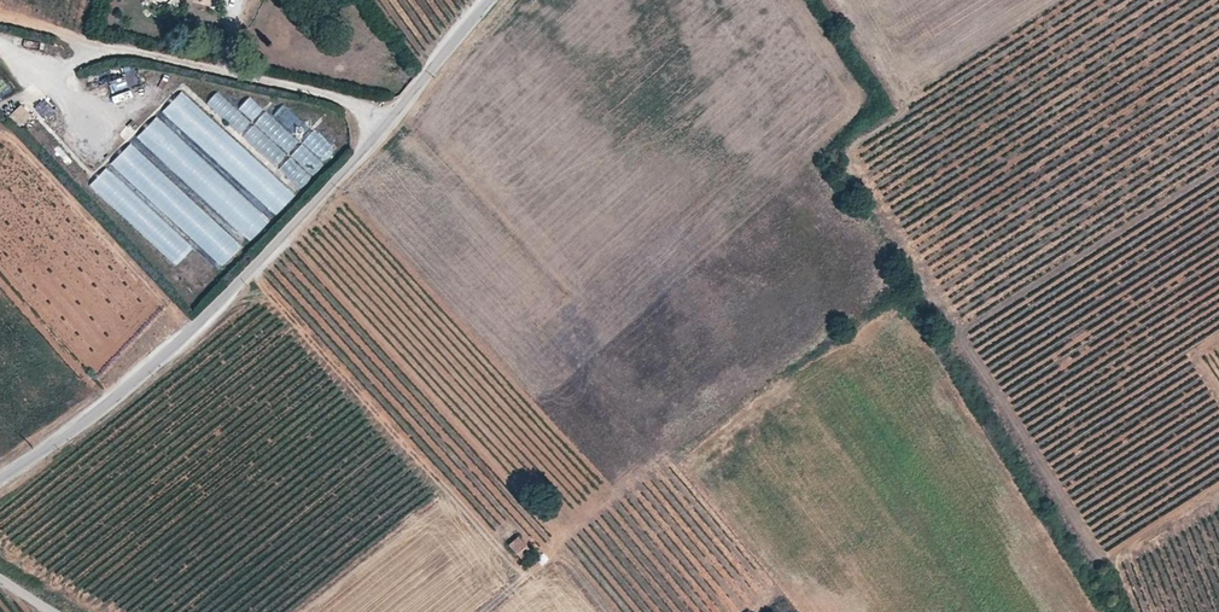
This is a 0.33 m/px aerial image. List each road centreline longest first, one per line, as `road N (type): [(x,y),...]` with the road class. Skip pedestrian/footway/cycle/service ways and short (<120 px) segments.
road 1 (unclassified): [(491,0),(390,123),(157,363),(0,477)]
road 2 (track): [(390,123),(314,92),(0,26)]

